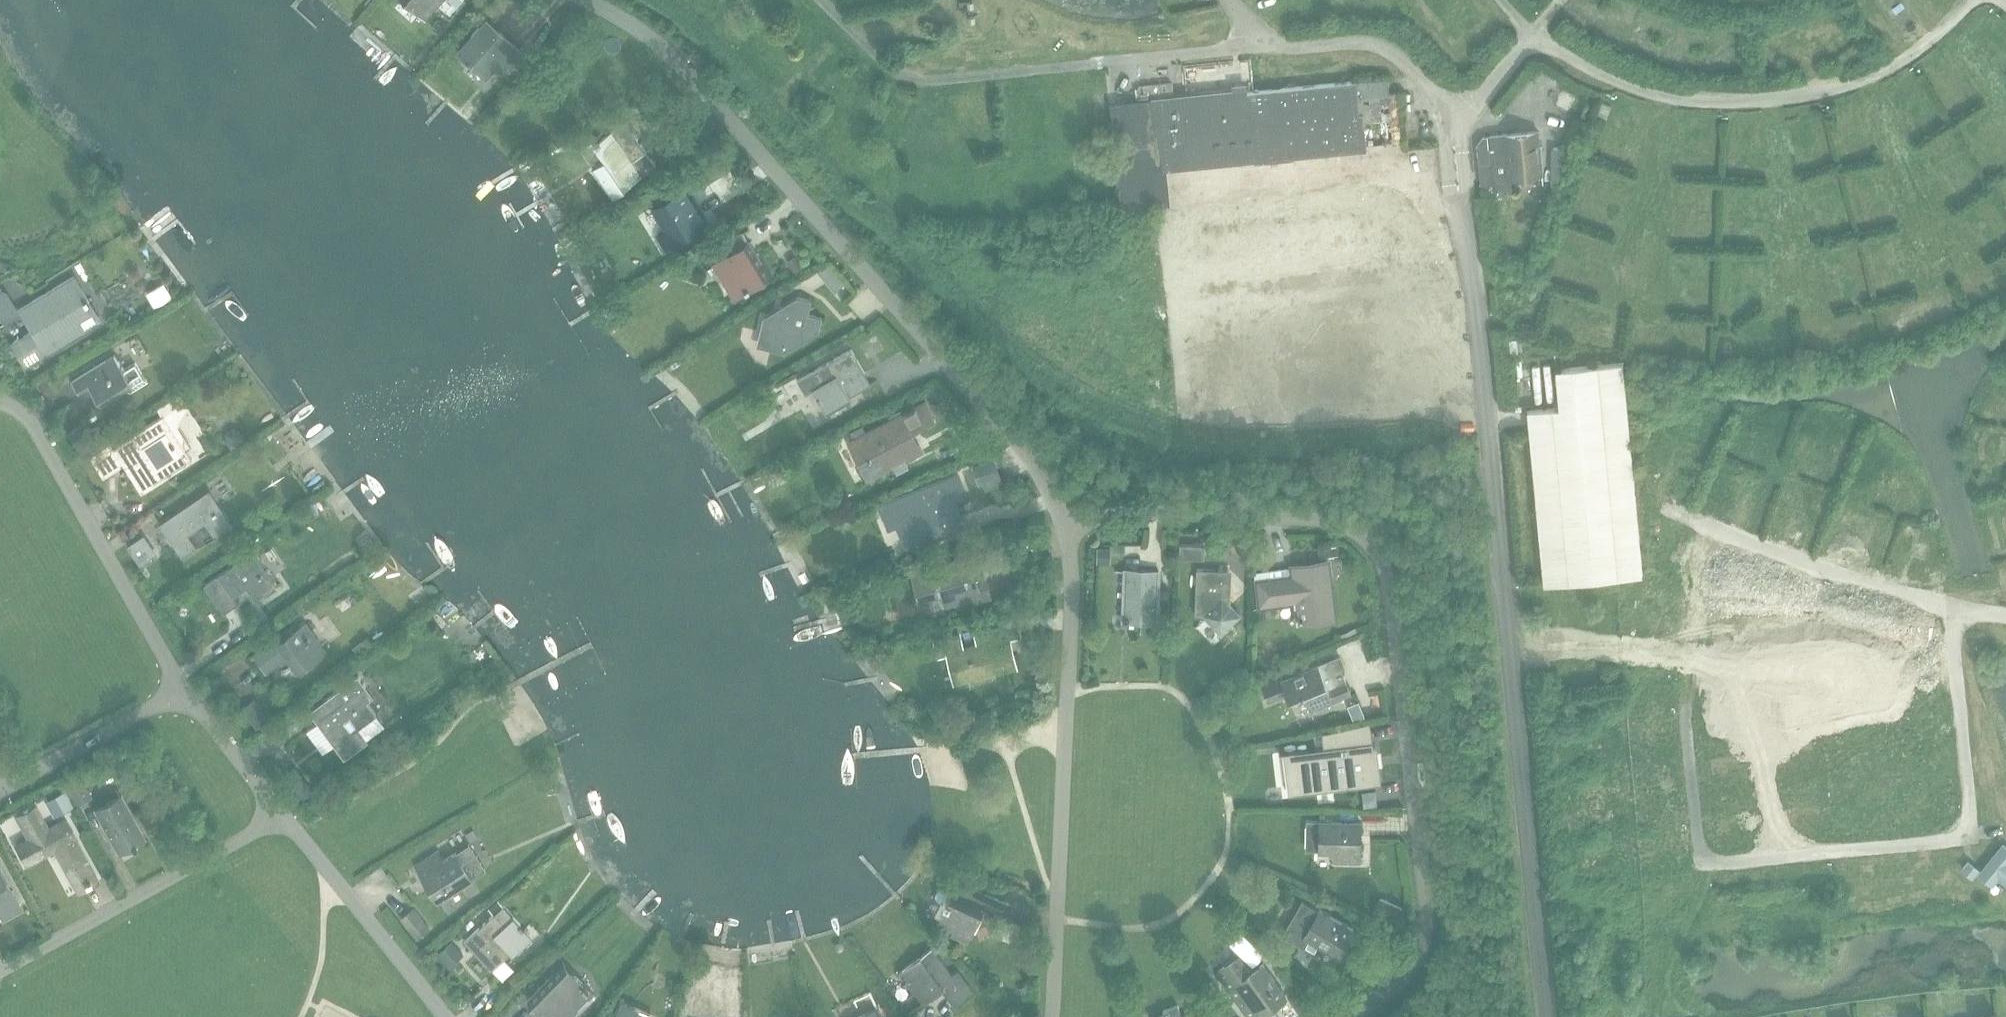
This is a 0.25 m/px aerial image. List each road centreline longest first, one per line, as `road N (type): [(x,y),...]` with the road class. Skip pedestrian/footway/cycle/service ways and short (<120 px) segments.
road 1 (unclassified): [(1546,1016),(1467,222),(1451,113),(1439,95),(1389,49),(1354,41),(910,79),(821,0)]
road 2 (residential): [(1352,1016),(1413,966),(1427,914),(1381,560),(1364,538),(1329,521),(1185,513),(1061,521)]
road 3 (residential): [(587,0),(644,34),(689,74),(1018,442),(1061,521)]
road 4 (residential): [(1061,521),(1072,611),(1052,1016)]
road 5 (residential): [(185,689),(34,427),(0,402)]
road 6 (residential): [(0,971),(282,815)]
road 7 (residential): [(447,1016),(282,815)]
road 8 (unclassified): [(0,784),(185,689)]
road 9 (residential): [(282,815),(185,689)]

